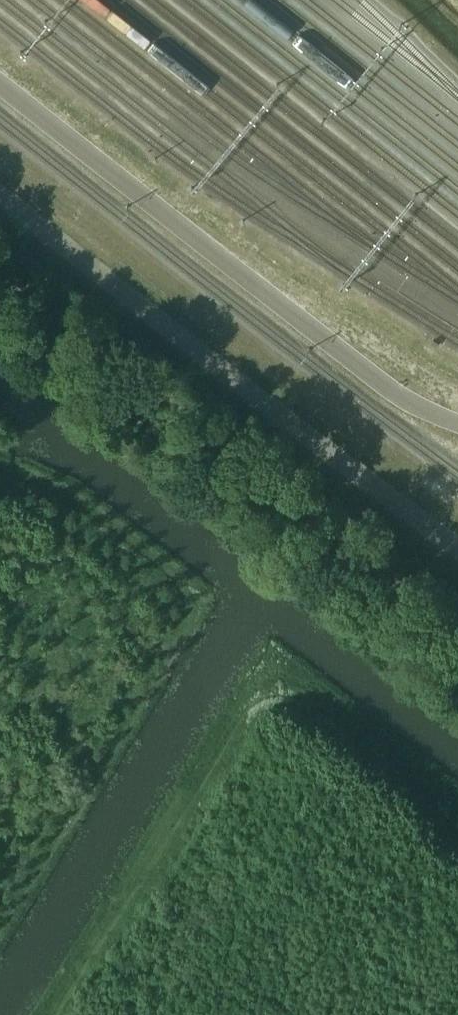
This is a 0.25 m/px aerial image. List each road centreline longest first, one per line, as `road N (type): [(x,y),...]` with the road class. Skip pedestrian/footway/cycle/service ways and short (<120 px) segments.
road 1 (track): [(63,1014),(243,725),(270,696),(285,693),(323,713),(402,772),(457,832)]
road 2 (track): [(0,467),(82,502),(178,580),(190,605),(137,709),(0,926)]

